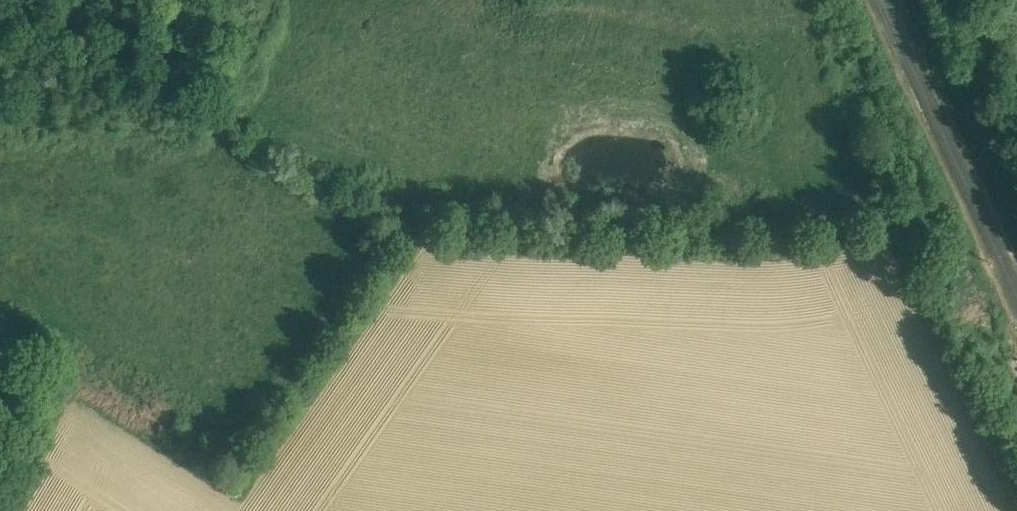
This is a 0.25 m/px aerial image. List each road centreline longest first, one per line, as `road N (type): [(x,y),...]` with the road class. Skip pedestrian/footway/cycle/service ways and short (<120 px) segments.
road 1 (track): [(1016,174),(983,91),(977,0)]

